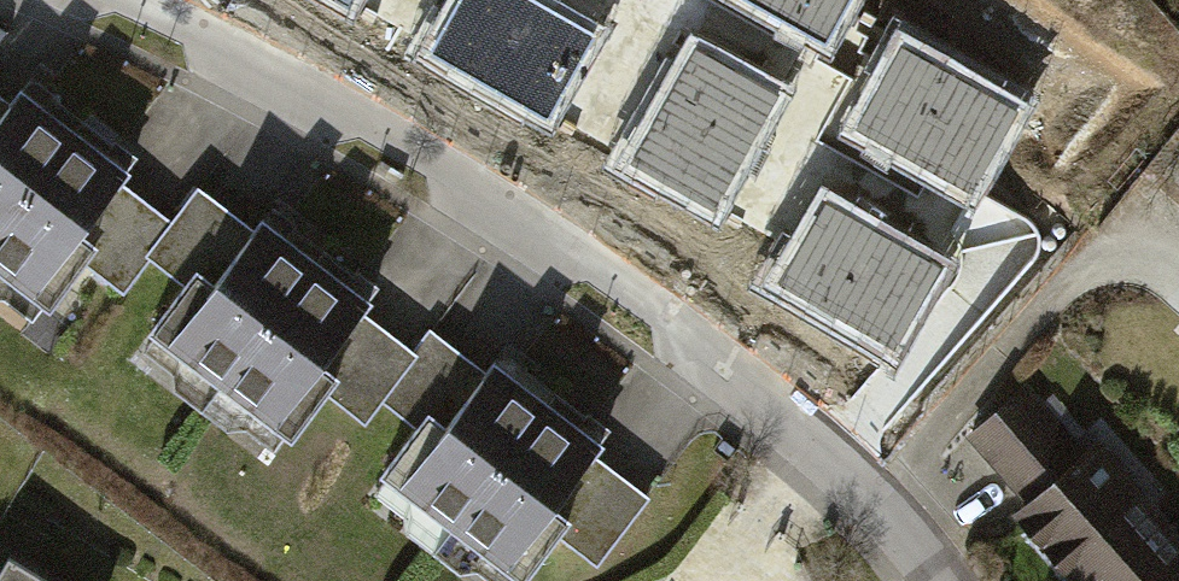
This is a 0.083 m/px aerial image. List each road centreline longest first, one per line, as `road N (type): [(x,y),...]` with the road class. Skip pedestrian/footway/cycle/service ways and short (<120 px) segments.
road 1 (residential): [(102,0),(266,80),(575,267),(787,421),(874,499),(936,580)]

